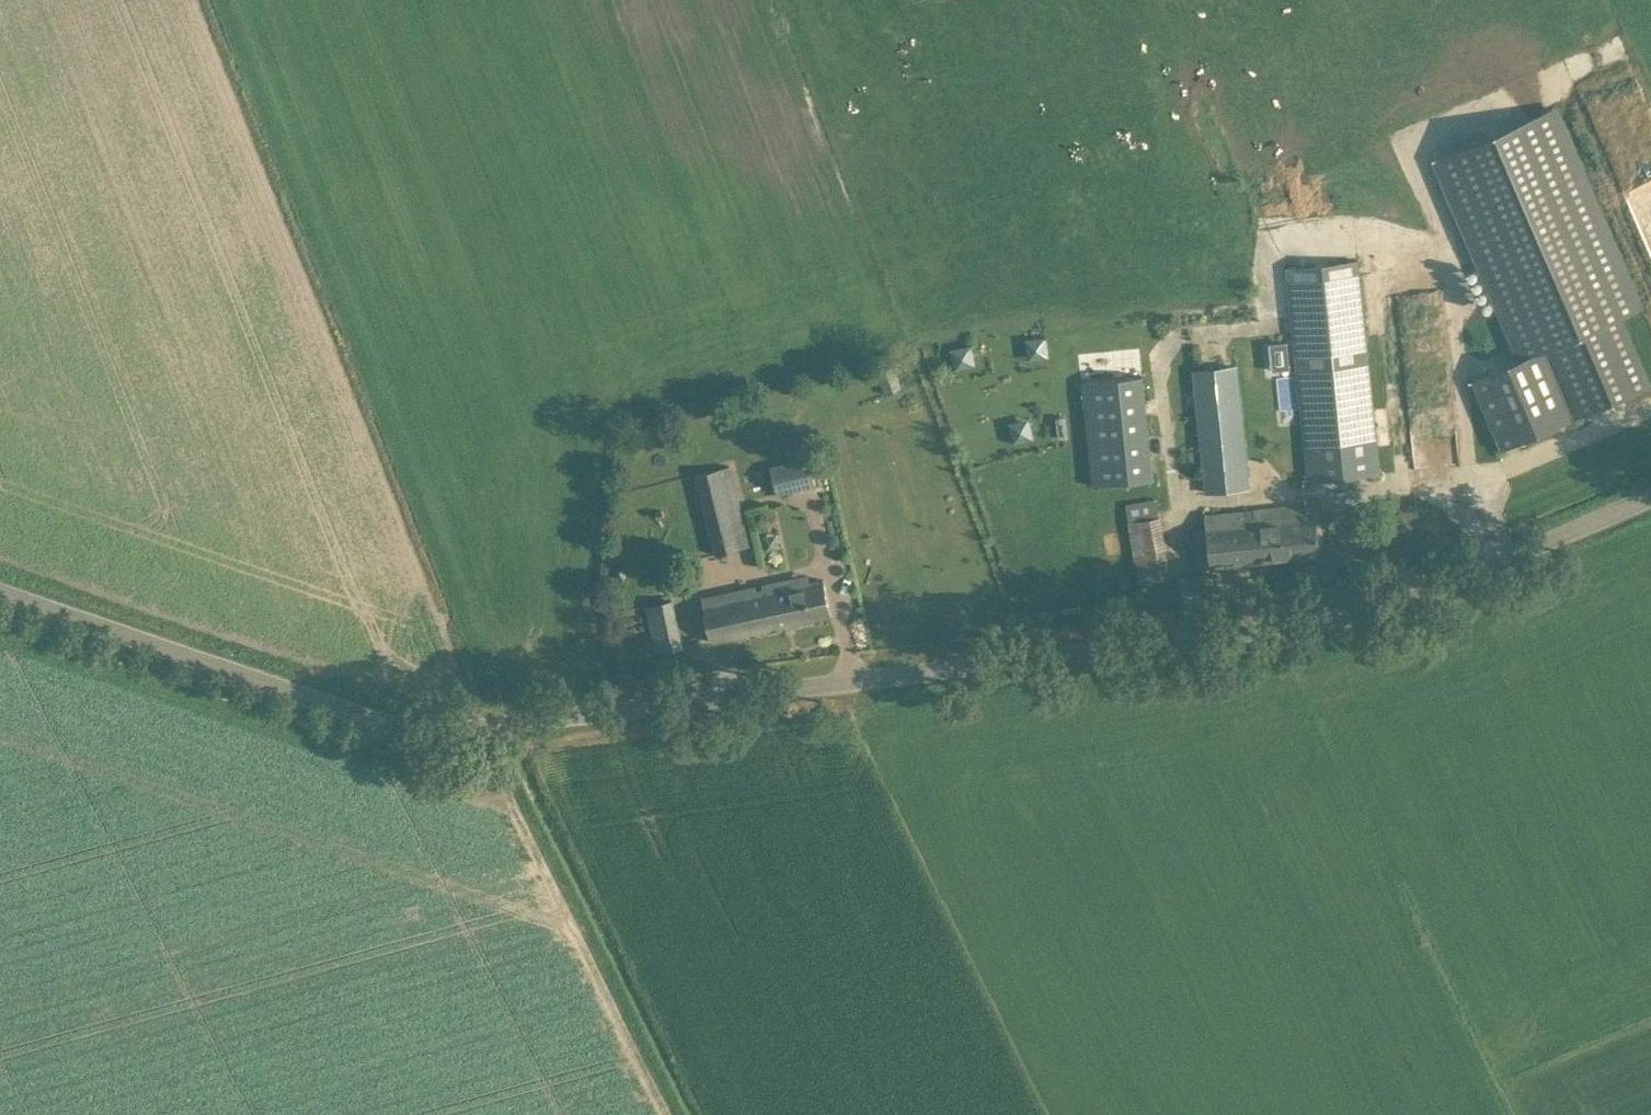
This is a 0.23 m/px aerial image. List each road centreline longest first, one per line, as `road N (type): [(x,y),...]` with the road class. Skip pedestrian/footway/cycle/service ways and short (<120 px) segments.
road 1 (unclassified): [(0,588),(333,699),(446,713),(1331,606),(1474,556),(1650,479)]

